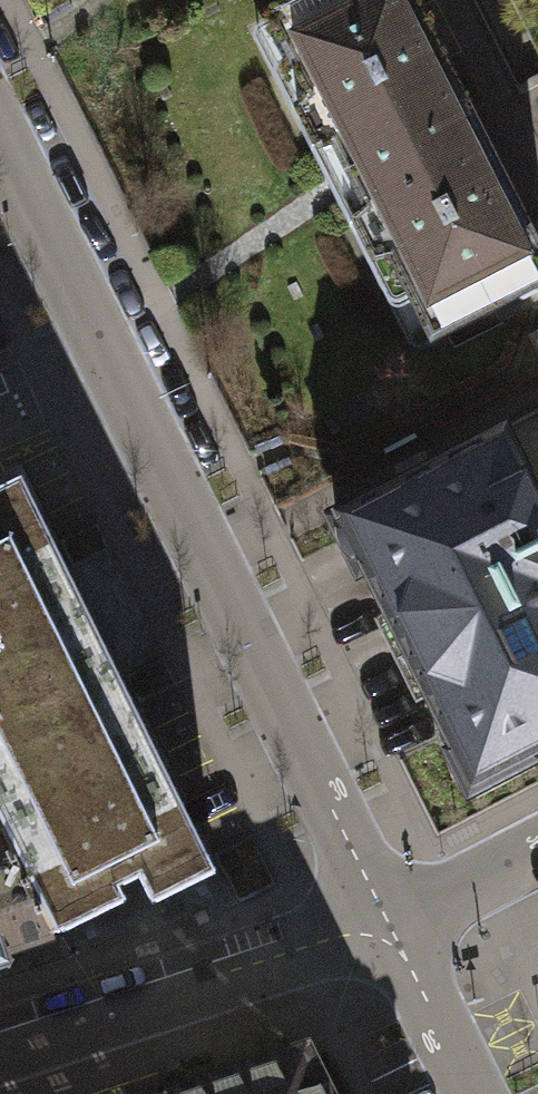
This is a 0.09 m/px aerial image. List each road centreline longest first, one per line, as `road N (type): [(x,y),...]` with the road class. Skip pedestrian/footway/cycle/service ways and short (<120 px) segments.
road 1 (residential): [(390,926),(108,357)]
road 2 (residential): [(0,1052),(390,926)]
road 3 (residential): [(108,357),(0,140)]
road 4 (residential): [(473,1093),(390,926)]
road 5 (residential): [(390,926),(537,852)]

